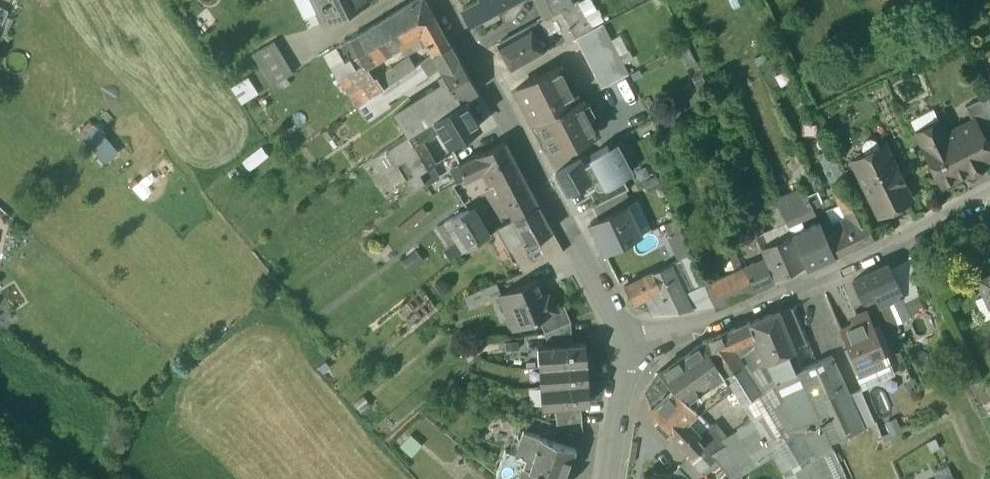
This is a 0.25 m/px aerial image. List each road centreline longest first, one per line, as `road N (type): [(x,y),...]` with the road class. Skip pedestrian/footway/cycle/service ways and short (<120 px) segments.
road 1 (residential): [(443,0),(632,358)]
road 2 (residential): [(632,358),(989,195)]
road 3 (residential): [(632,358),(610,478)]

